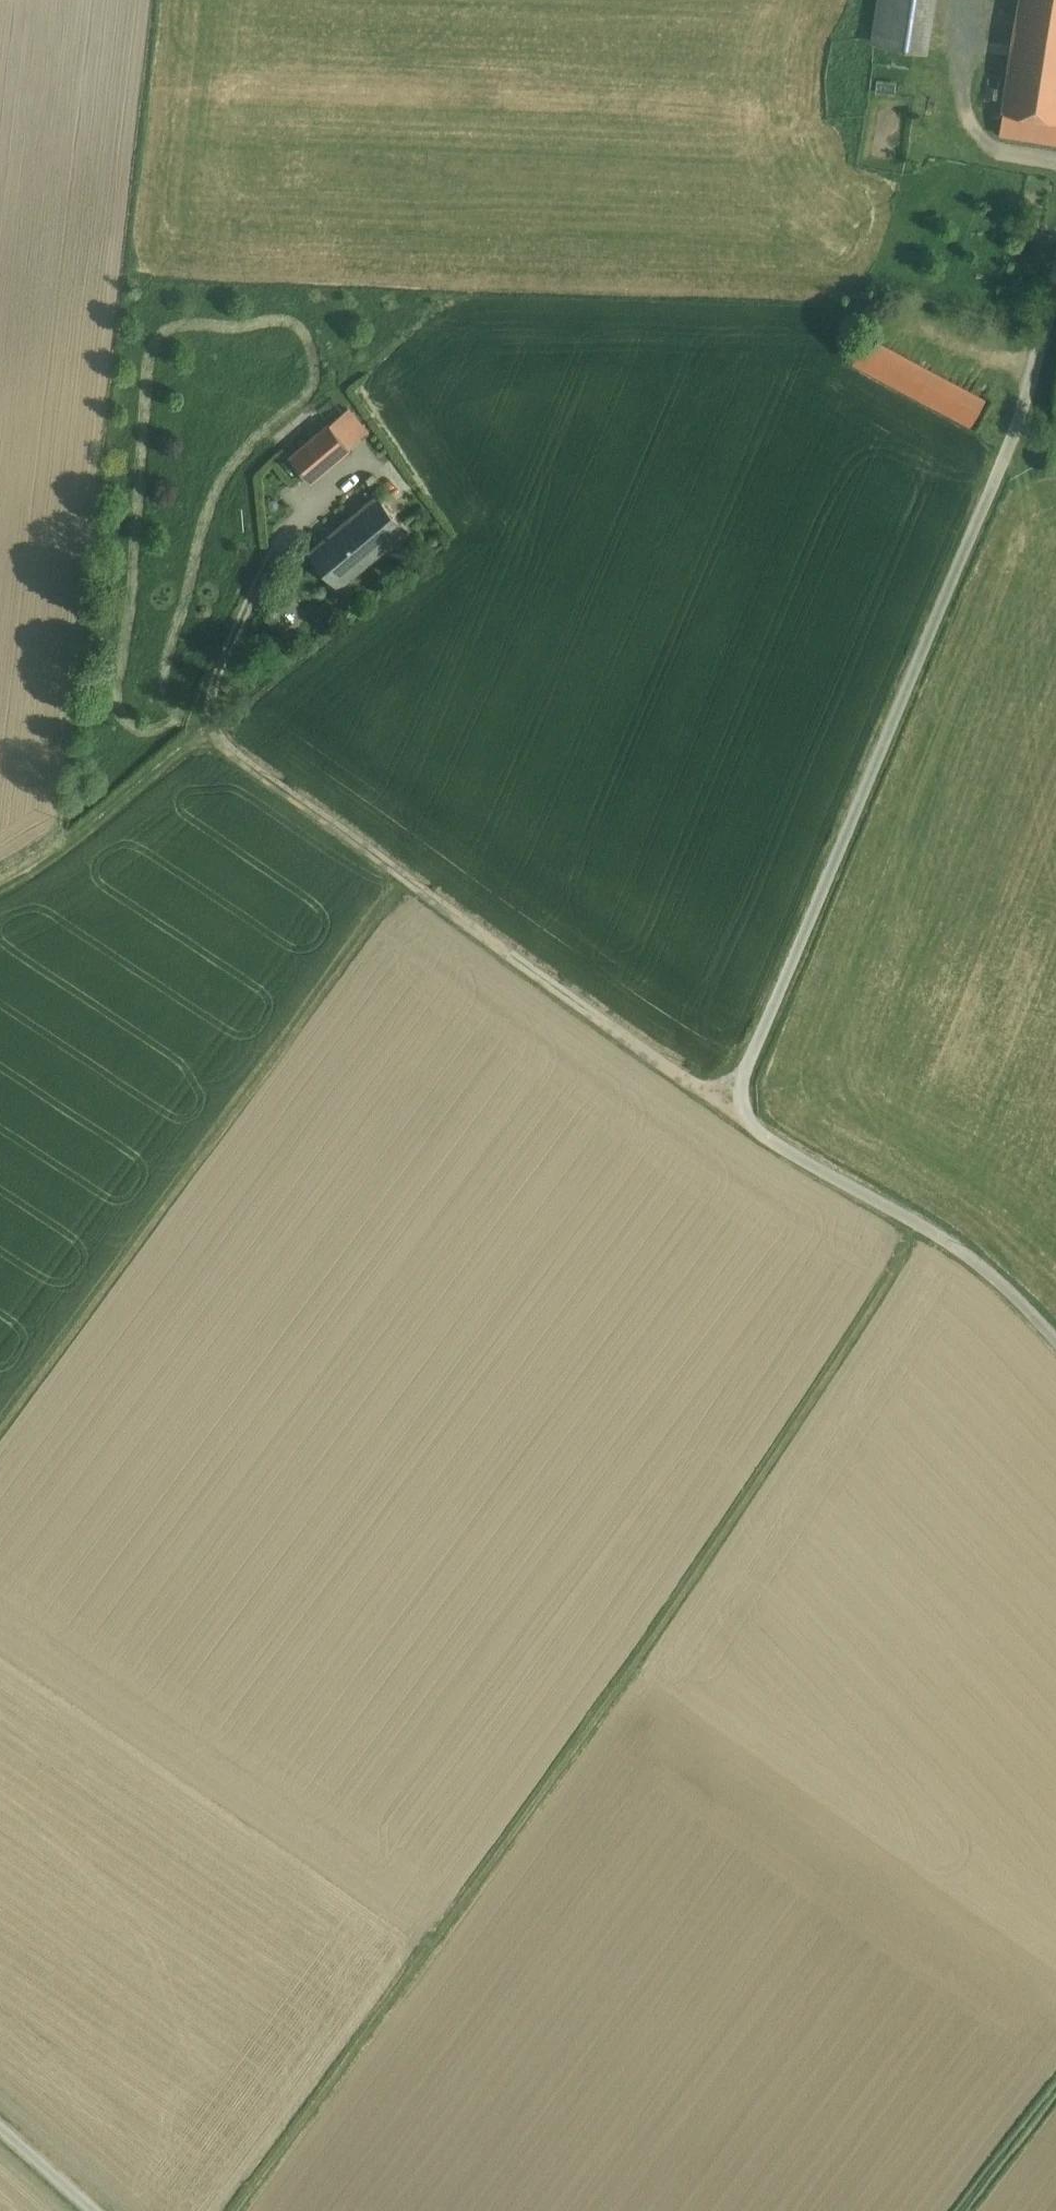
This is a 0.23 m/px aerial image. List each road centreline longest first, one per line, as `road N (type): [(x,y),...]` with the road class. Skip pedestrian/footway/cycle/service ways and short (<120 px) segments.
road 1 (unclassified): [(1055,293),(1035,387),(740,1098),(752,1123),(783,1150),(949,1242),(1055,1341)]
road 2 (track): [(949,1242),(903,1261),(624,1680),(235,2210)]
road 3 (track): [(0,1432),(407,880)]
road 4 (track): [(0,883),(73,837),(194,738),(215,733)]
road 5 (unclassified): [(93,2210),(0,2129)]

